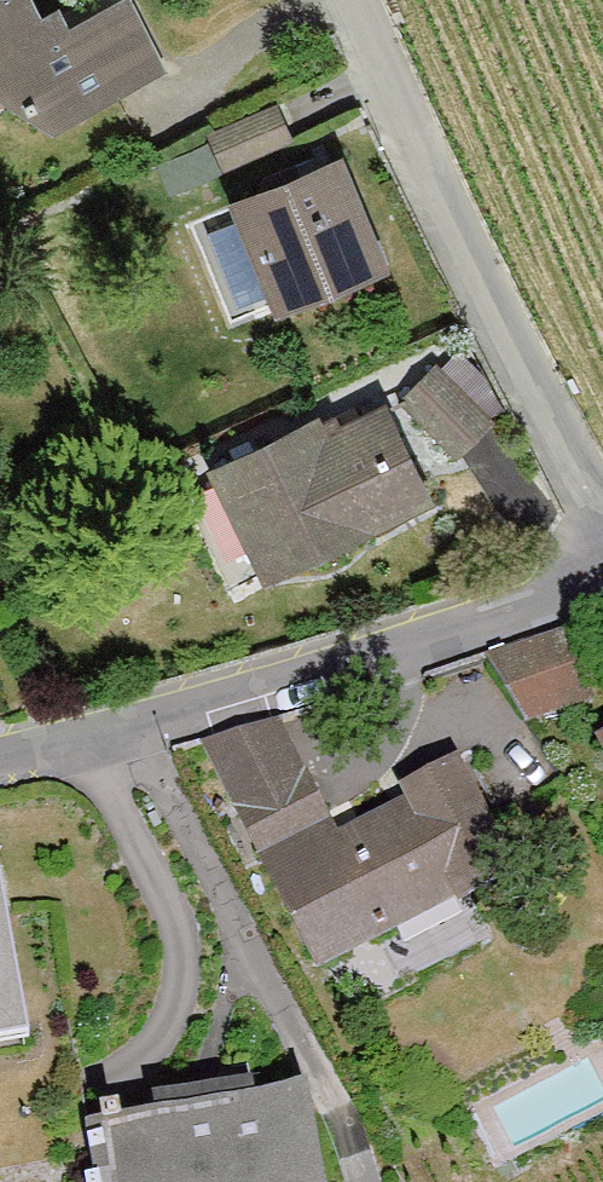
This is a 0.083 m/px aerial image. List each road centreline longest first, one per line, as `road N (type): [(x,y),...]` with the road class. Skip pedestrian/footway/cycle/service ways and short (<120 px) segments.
road 1 (residential): [(602,579),(414,647),(134,730),(0,755)]
road 2 (residential): [(602,519),(355,0)]

